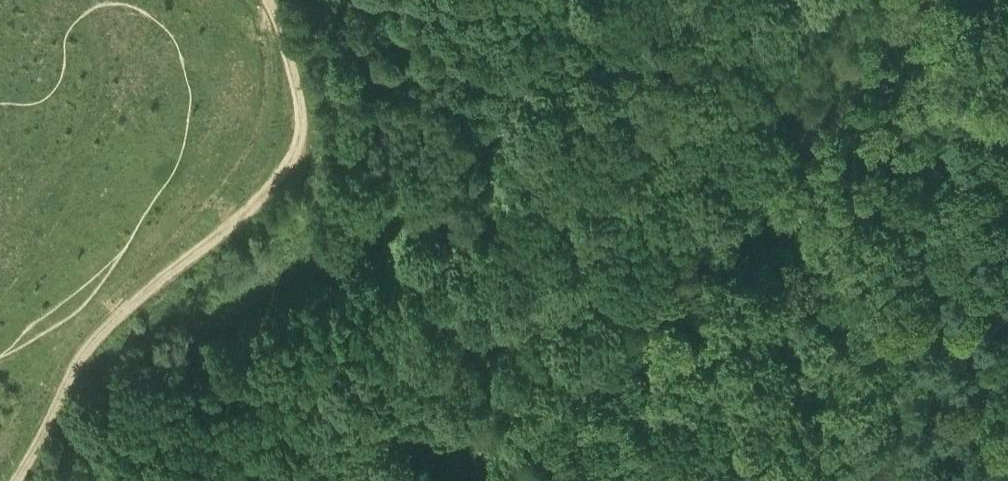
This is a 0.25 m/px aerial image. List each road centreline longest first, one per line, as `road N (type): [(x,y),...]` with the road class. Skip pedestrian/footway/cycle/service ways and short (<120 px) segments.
road 1 (track): [(16,480),(93,343),(255,202),(299,146),(301,94),(270,0)]
road 2 (track): [(784,154),(760,207),(726,221),(582,397),(531,480)]
road 3 (track): [(76,0),(94,27),(97,94),(0,219)]
road 4 (track): [(784,154),(909,8)]
road 5 (track): [(849,0),(784,154)]

